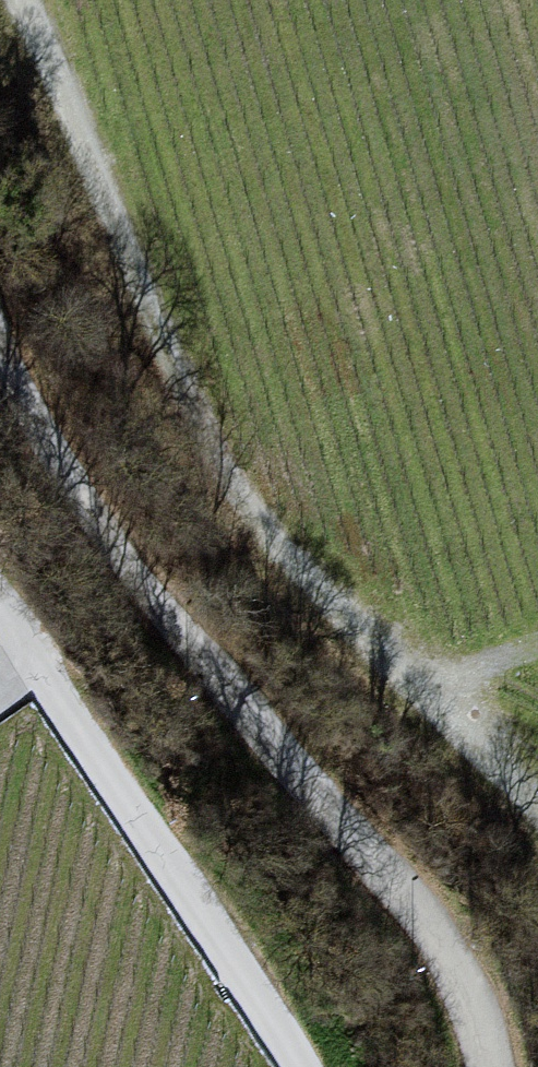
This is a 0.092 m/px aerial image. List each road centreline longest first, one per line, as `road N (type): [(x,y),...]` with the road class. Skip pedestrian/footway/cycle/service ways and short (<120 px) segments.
road 1 (unclassified): [(537,836),(427,690),(248,536),(165,392),(6,0)]
road 2 (unclassified): [(490,1066),(479,1007),(350,835),(122,592),(0,383)]
road 3 (unclassified): [(0,555),(61,679),(310,1066)]

